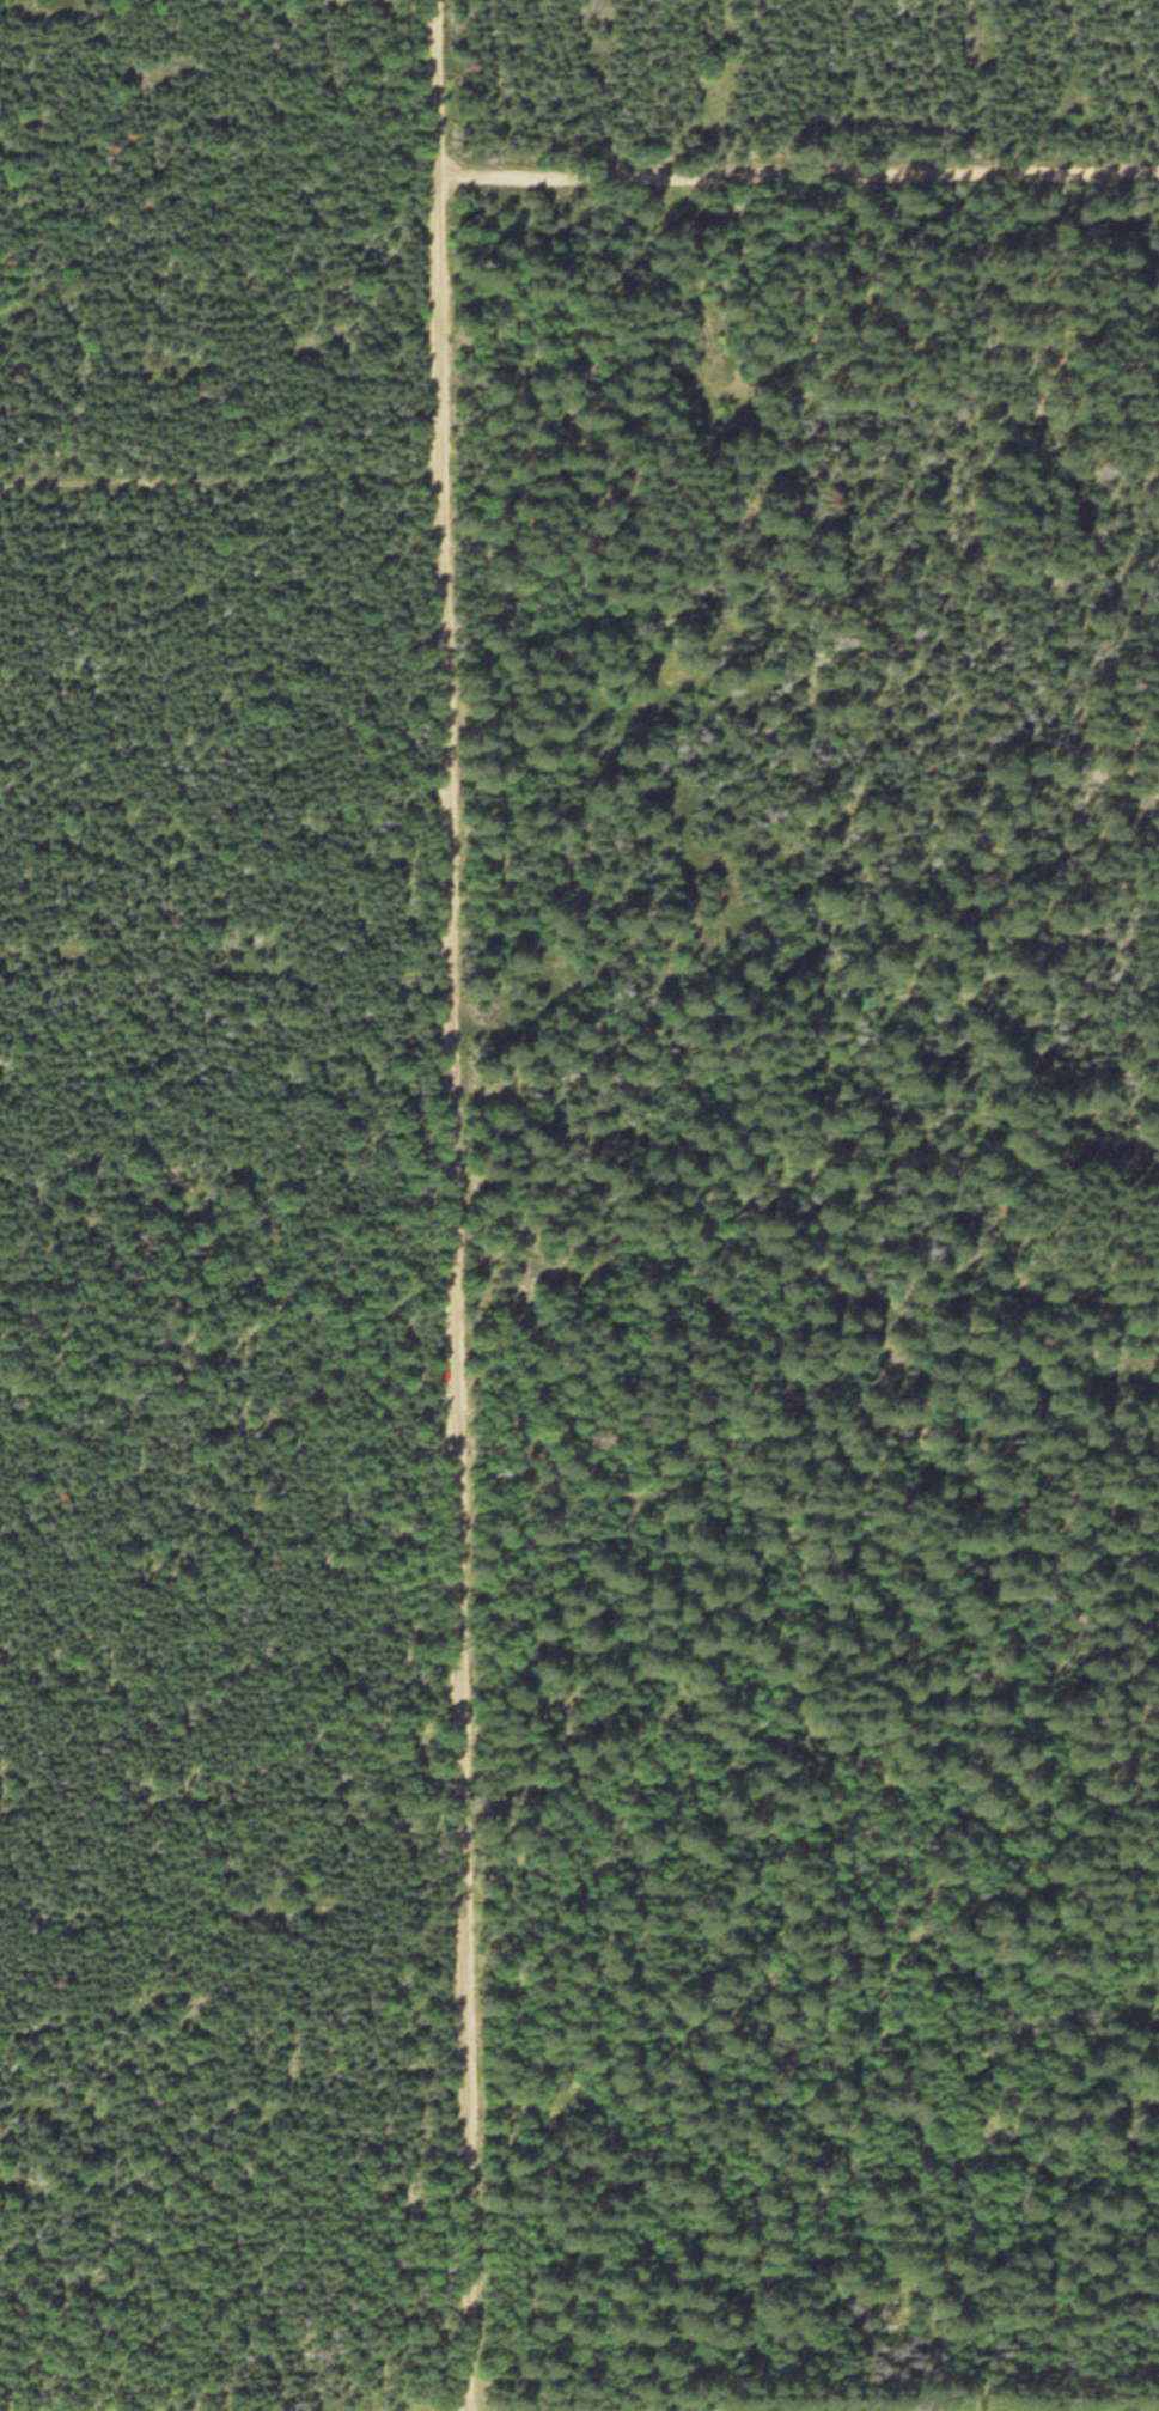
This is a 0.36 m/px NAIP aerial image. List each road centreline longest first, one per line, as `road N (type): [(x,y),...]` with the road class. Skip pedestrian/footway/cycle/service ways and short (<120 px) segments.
road 1 (residential): [(467,2410),(438,0)]
road 2 (track): [(1158,180),(441,182)]
road 3 (residential): [(441,493),(0,505)]

